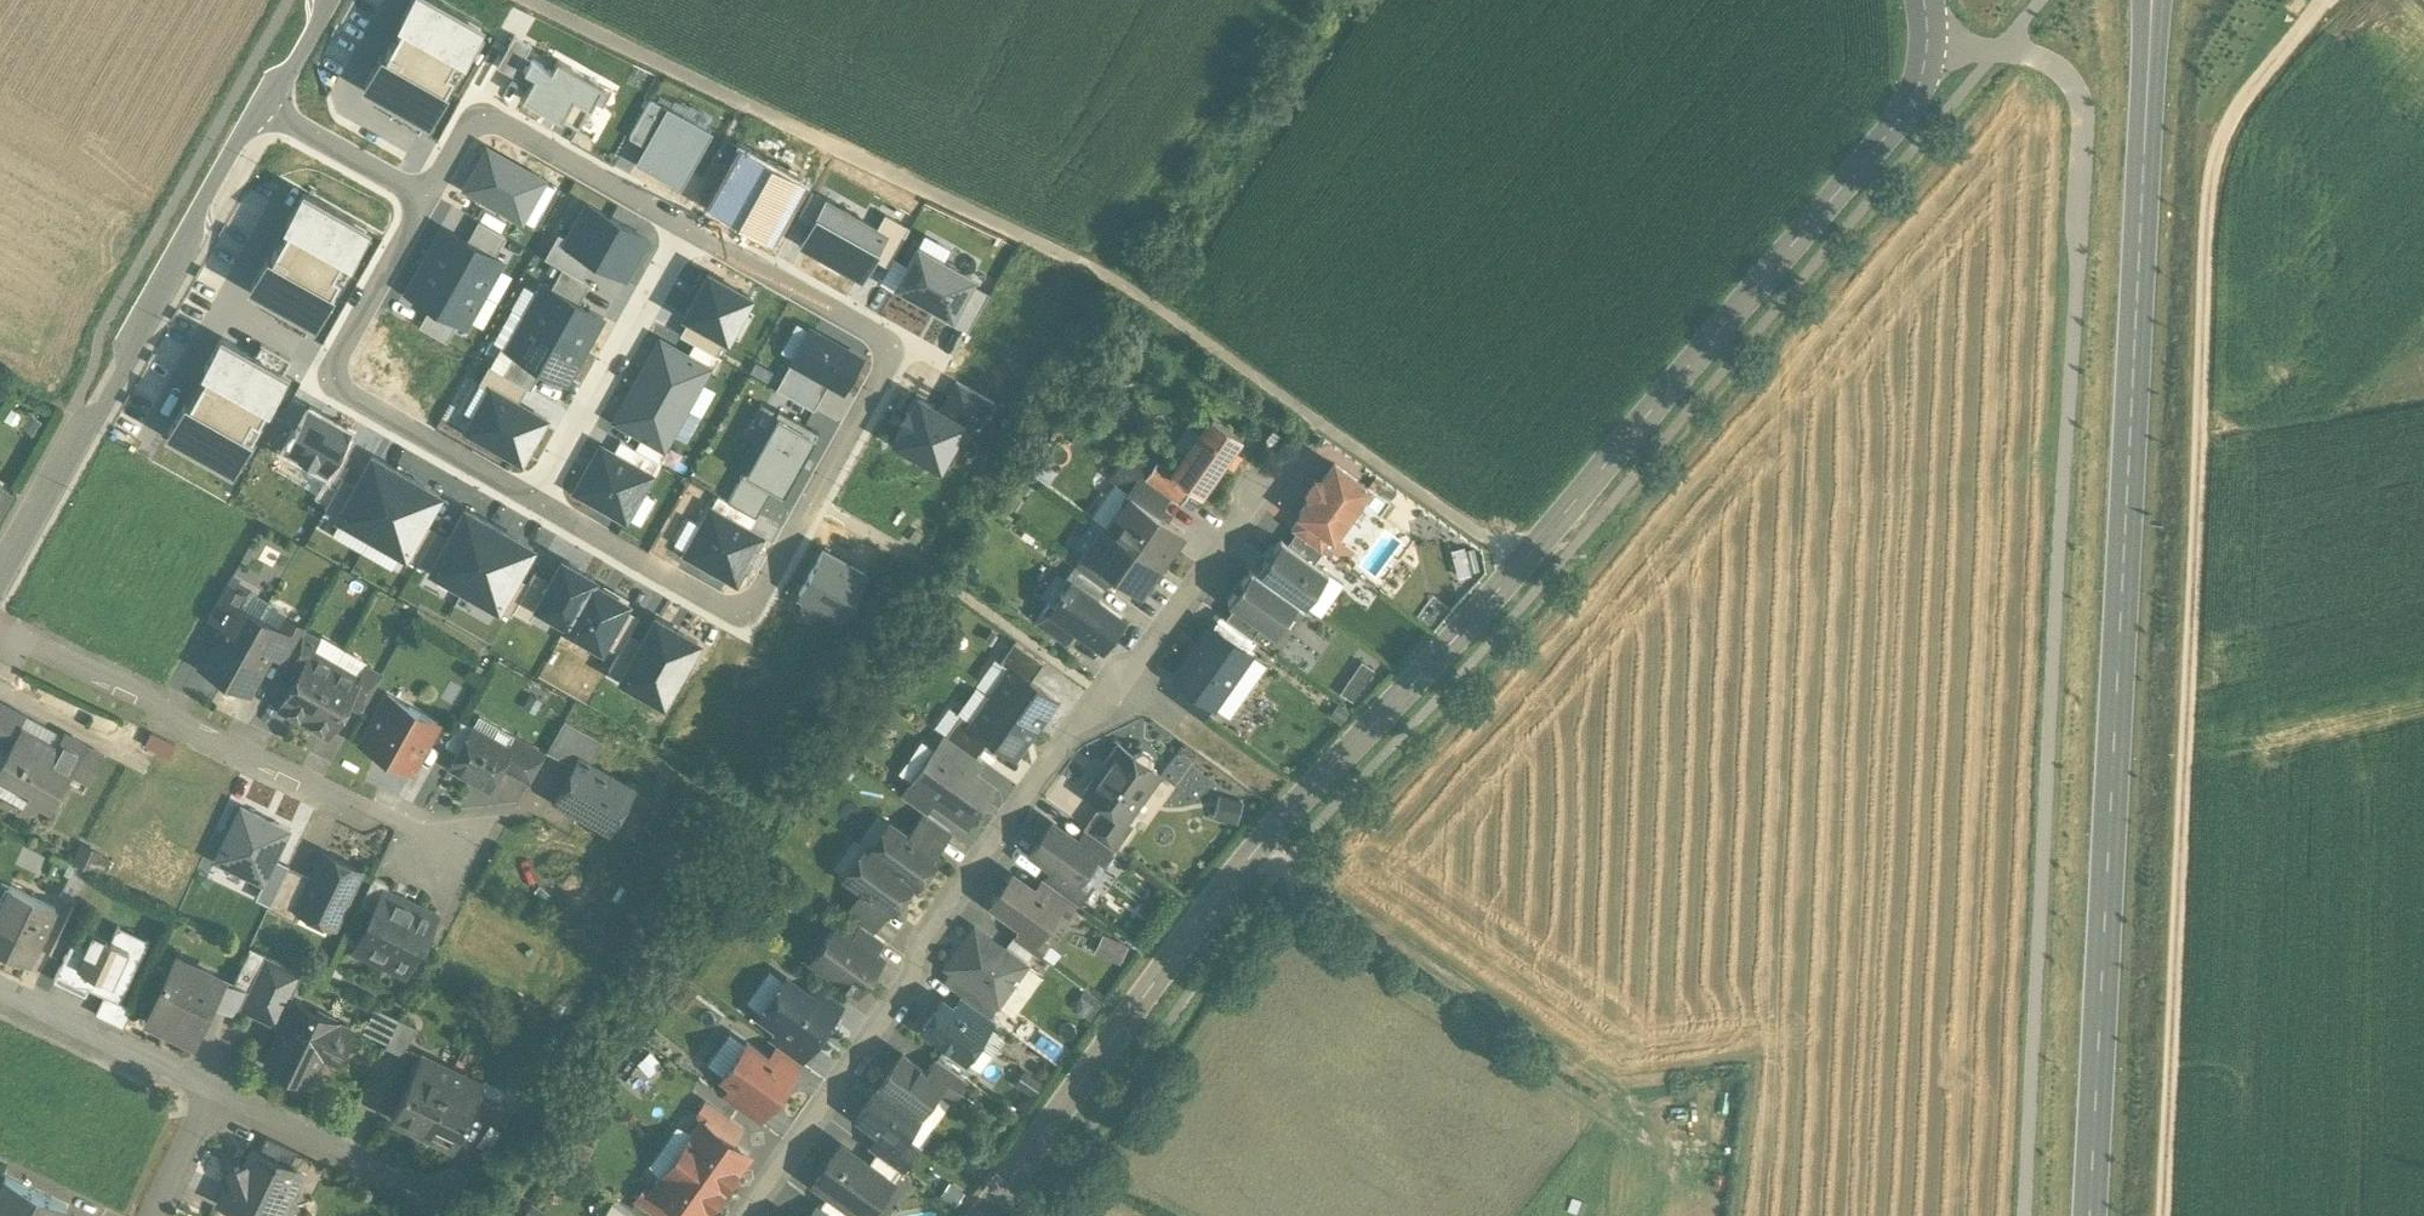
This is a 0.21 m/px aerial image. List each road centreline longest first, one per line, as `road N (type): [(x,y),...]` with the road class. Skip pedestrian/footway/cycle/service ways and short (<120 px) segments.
road 1 (tertiary): [(1925,0),(1927,63),(1904,115),(1575,507),(1257,845),(985,1215)]
road 2 (track): [(2026,1215),(2083,202),(2079,103),(2069,75),(2037,57),(1928,48)]
road 3 (track): [(2320,0),(2231,122),(2209,171),(2162,1215)]
road 4 (secondary): [(2091,1215),(2152,0)]
road 5 (track): [(524,0),(1101,273),(1446,514),(1526,559)]
road 6 (residential): [(741,1215),(912,975),(920,940),(1271,472)]
road 7 (residential): [(894,344),(744,617),(532,495)]
road 8 (tertiary): [(0,554),(50,457),(83,435),(111,387),(139,319),(259,103)]
road 9 (track): [(1257,845),(1358,924),(1671,1135)]
road 10 (residential): [(446,837),(385,807),(357,808),(0,635)]
road 11 (residential): [(532,495),(325,380),(424,199)]
road 12 (track): [(1156,306),(1374,0)]
road 13 (residential): [(424,199),(477,115),(683,230)]
road 14 (track): [(1295,0),(1101,273)]
road 15 (residential): [(532,495),(683,230)]
road 16 (residential): [(427,1192),(207,1092)]
road 17 (residential): [(683,230),(894,344)]
road 18 (residential): [(207,1092),(0,995)]
road 19 (residential): [(259,103),(424,199)]
road 20 (residential): [(149,1215),(207,1092)]
road 21 (tertiary): [(259,103),(310,41),(324,0)]

